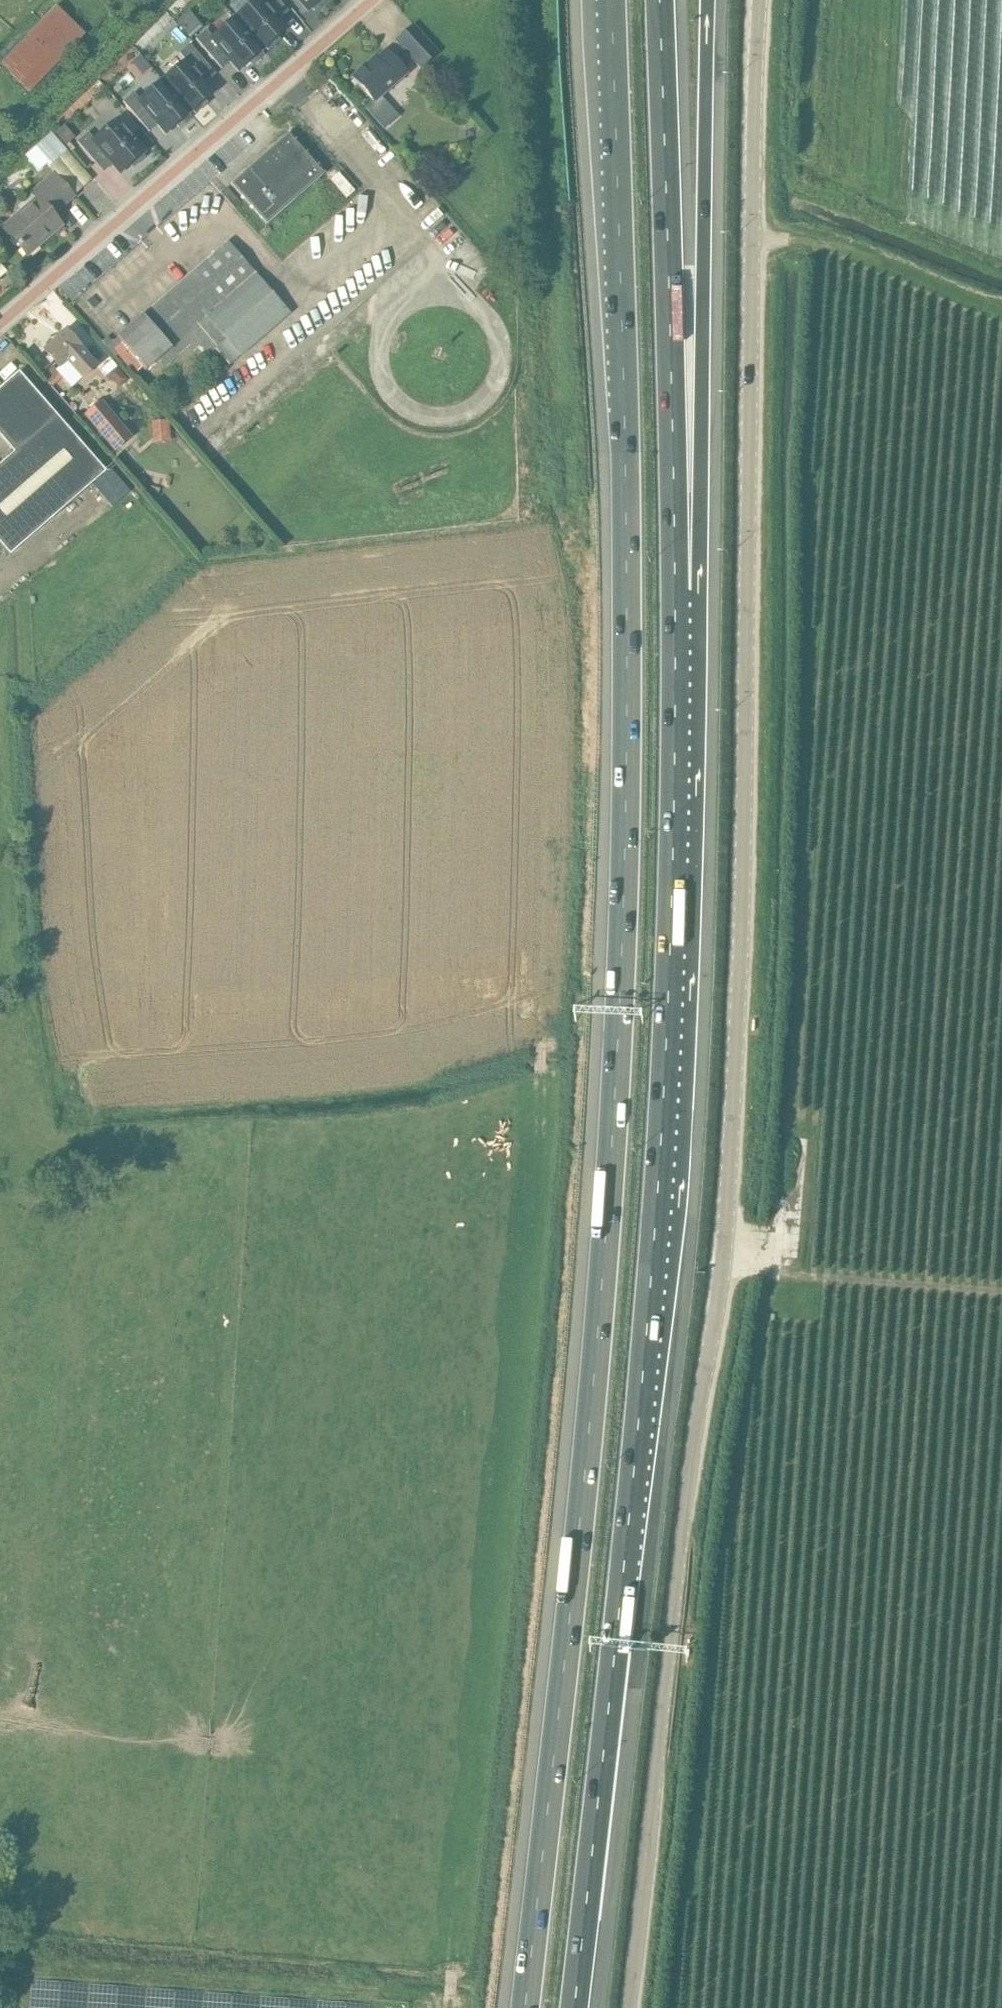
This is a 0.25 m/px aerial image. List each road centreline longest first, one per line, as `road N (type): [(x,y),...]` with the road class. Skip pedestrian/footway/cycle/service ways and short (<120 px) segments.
road 1 (unclassified): [(636,2007),(685,1503),(728,1263),(737,1160),(758,0)]
road 2 (motorway): [(610,0),(627,754),(617,1048),(598,1337),(524,2007)]
road 3 (motorway): [(575,2007),(647,1342),(666,1044),(677,594)]
road 4 (motorway): [(677,594),(703,267),(708,0)]
road 5 (motorway): [(677,594),(662,0)]
road 6 (residential): [(0,316),(364,0)]

